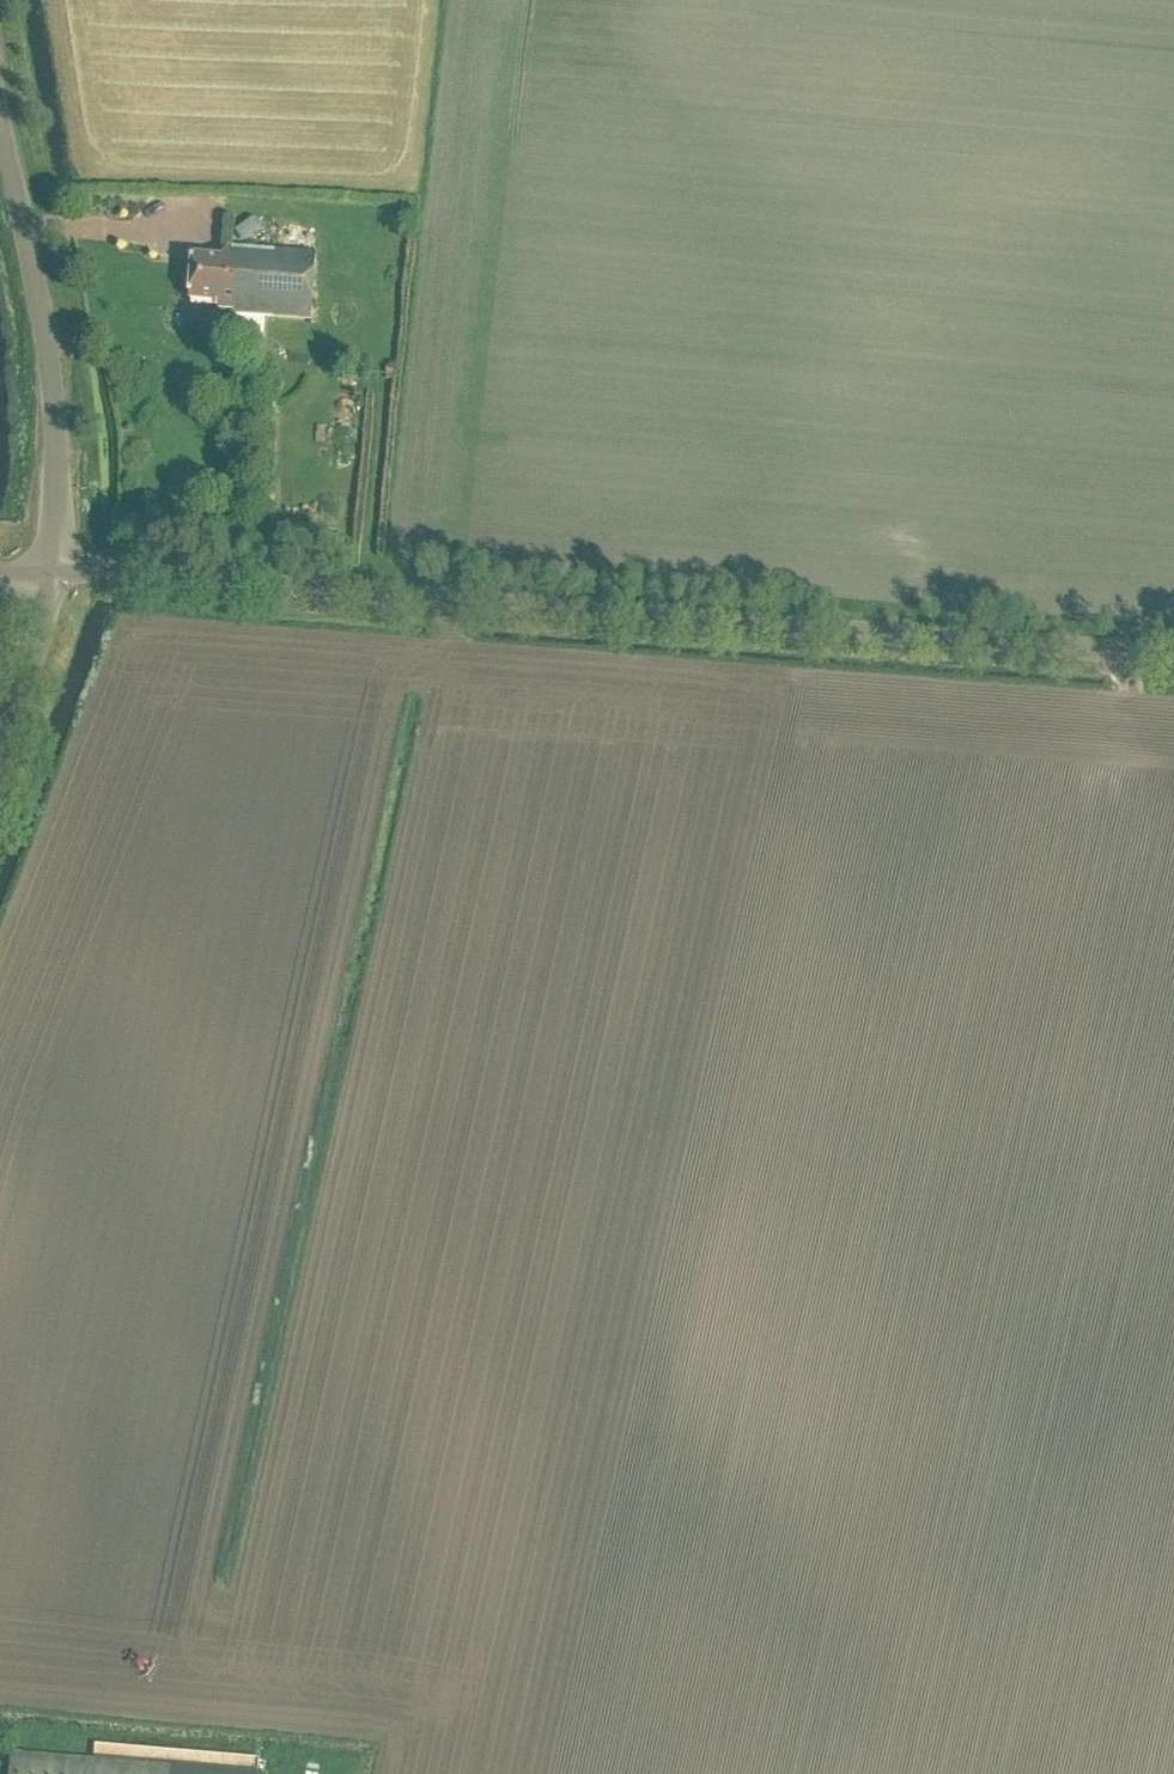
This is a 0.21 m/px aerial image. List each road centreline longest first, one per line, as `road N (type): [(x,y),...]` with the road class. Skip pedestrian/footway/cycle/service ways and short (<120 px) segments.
road 1 (unclassified): [(1173,655),(53,562)]
road 2 (unclassified): [(53,562),(57,438),(0,122)]
road 3 (unclassified): [(0,753),(49,584)]

